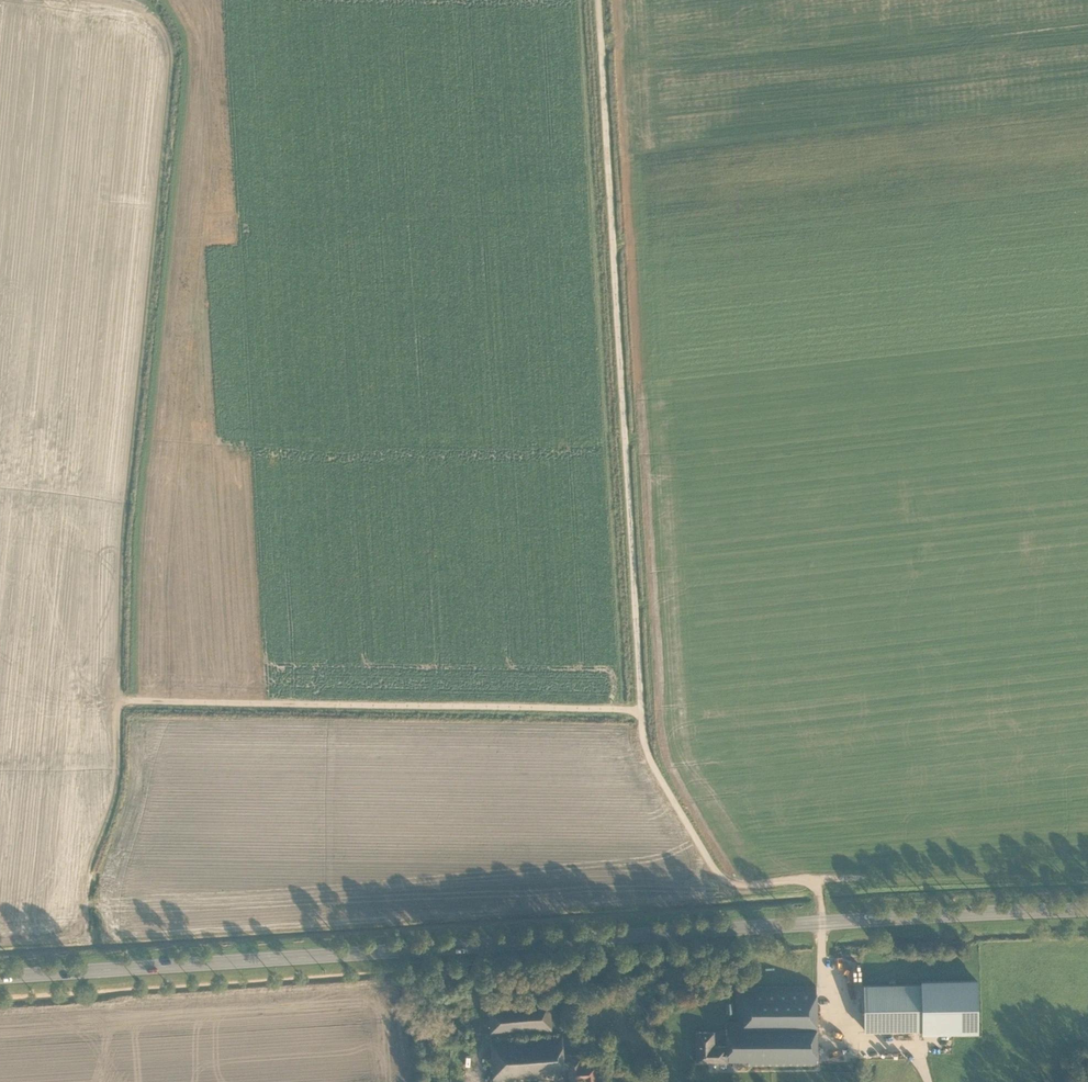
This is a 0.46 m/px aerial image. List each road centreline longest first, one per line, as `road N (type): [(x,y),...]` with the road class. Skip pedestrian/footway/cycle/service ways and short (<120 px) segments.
road 1 (primary): [(0,978),(1087,908)]

